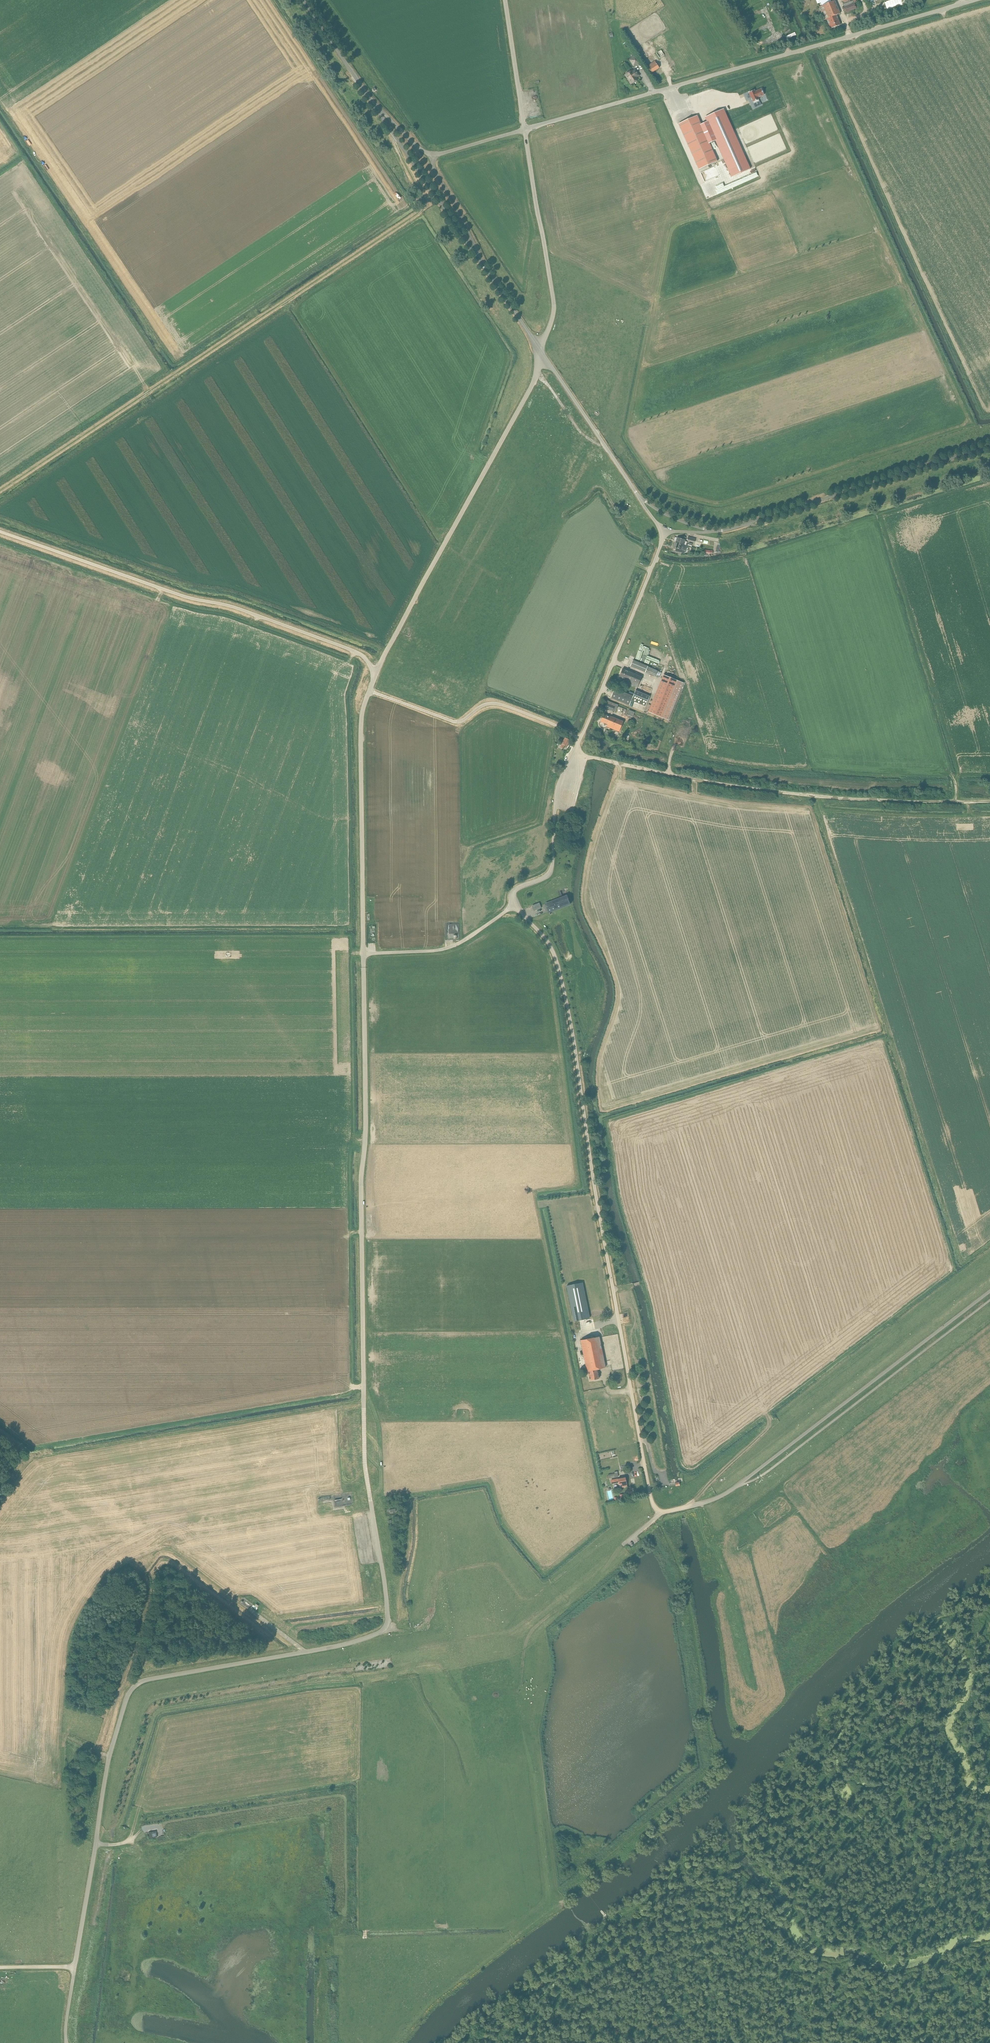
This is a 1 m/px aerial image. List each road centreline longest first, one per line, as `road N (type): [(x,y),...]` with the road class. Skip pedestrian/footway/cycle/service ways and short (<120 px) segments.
road 1 (unclassified): [(66,2042),(107,1767),(130,1691),(149,1679),(347,1644),(387,1624),(365,1464),(363,954)]
road 2 (unclassified): [(515,905),(547,939),(566,998),(618,1321),(651,1499),(660,1511)]
road 3 (track): [(0,492),(426,210),(395,136)]
road 4 (unclassified): [(433,158),(976,0)]
road 5 (track): [(574,752),(768,792),(989,803)]
road 6 (track): [(590,1874),(714,1758),(685,1585),(656,1517)]
road 7 (unclassified): [(375,675),(347,648),(0,532)]
road 8 (unclassified): [(660,1511),(730,1490),(989,1293)]
road 9 (unclassified): [(375,675),(530,388),(541,350)]
road 10 (track): [(386,1625),(424,1625),(441,1573),(497,1561),(528,1599),(587,1552),(656,1517)]
road 11 (track): [(423,1663),(439,1664),(472,1700),(521,1689),(531,1635),(605,1571),(622,1546)]
road 12 (unclassified): [(989,447),(716,532)]
road 13 (unclassified): [(363,954),(361,729),(370,691)]
road 14 (track): [(415,1650),(521,1625),(598,1559),(608,1540)]
road 15 (unclassified): [(580,738),(501,705),(457,722),(370,691)]
road 16 (unclassified): [(580,738),(665,535)]
road 17 (unclassified): [(515,905),(514,891),(550,871),(557,789),(580,738)]
road 18 (unclassified): [(640,497),(541,350)]
road 19 (unclassified): [(481,257),(382,113)]
road 20 (unclassified): [(363,954),(443,949),(515,905)]
road 21 (unclassified): [(382,113),(306,0)]
road 22 (track): [(687,1507),(769,1427),(765,1413)]

